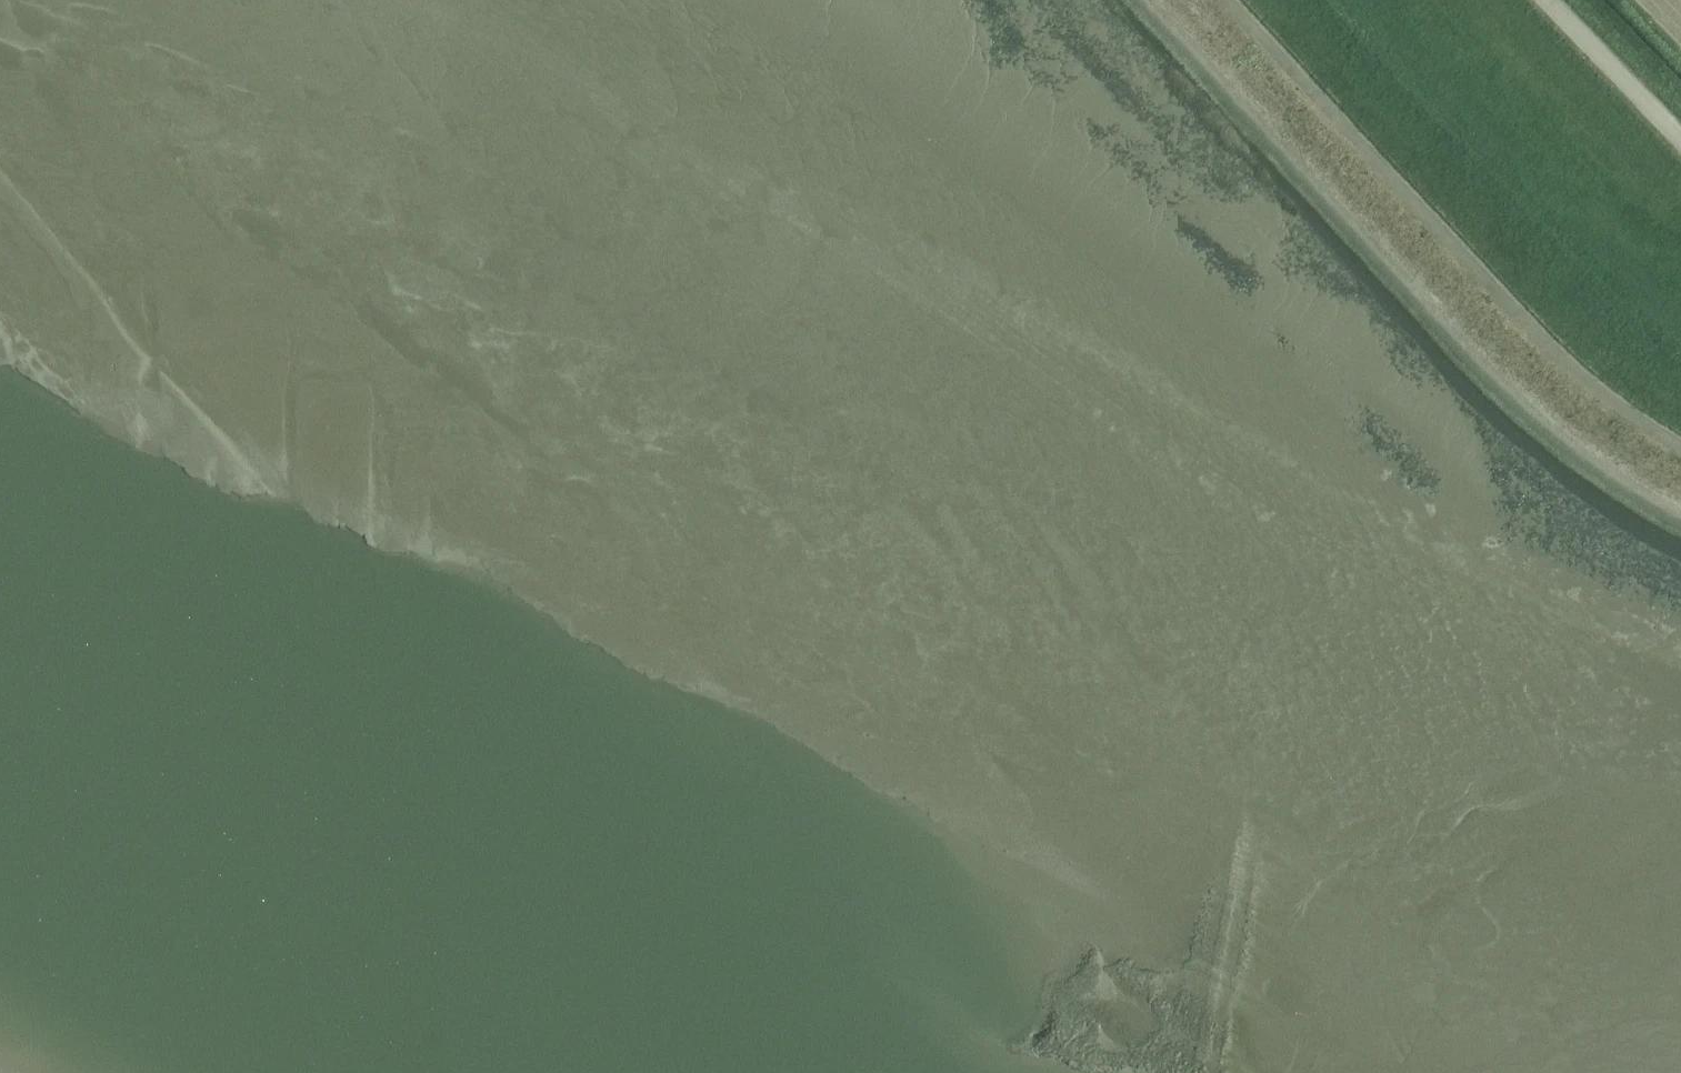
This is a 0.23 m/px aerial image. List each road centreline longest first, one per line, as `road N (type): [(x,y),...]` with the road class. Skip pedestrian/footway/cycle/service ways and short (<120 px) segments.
road 1 (unclassified): [(1680,138),(1551,0)]

